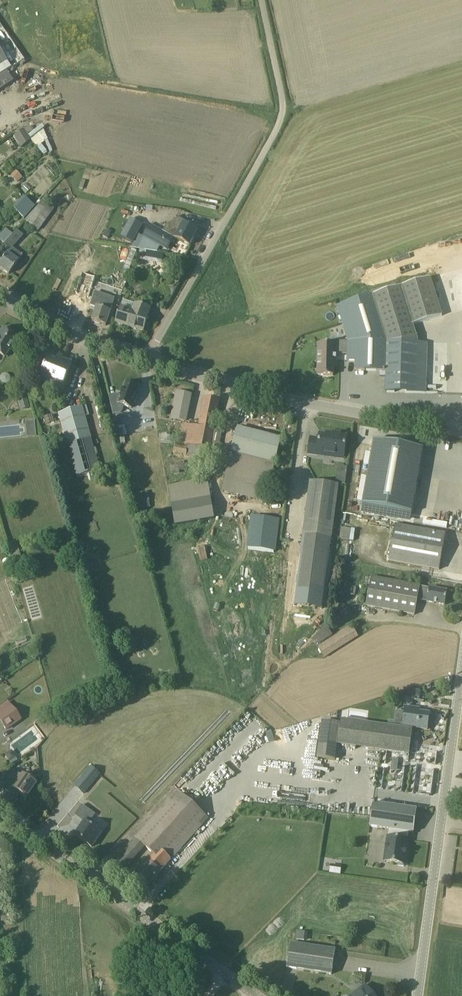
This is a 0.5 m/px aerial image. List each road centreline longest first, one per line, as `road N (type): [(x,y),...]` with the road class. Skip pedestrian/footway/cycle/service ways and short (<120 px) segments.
road 1 (unclassified): [(147,361),(277,125),(282,102),(260,0)]
road 2 (unclassified): [(415,995),(461,664)]
road 3 (unclassified): [(461,432),(284,399),(147,361)]
road 4 (tertiary): [(260,995),(0,812)]
road 5 (unclassified): [(147,361),(45,321),(0,292)]

